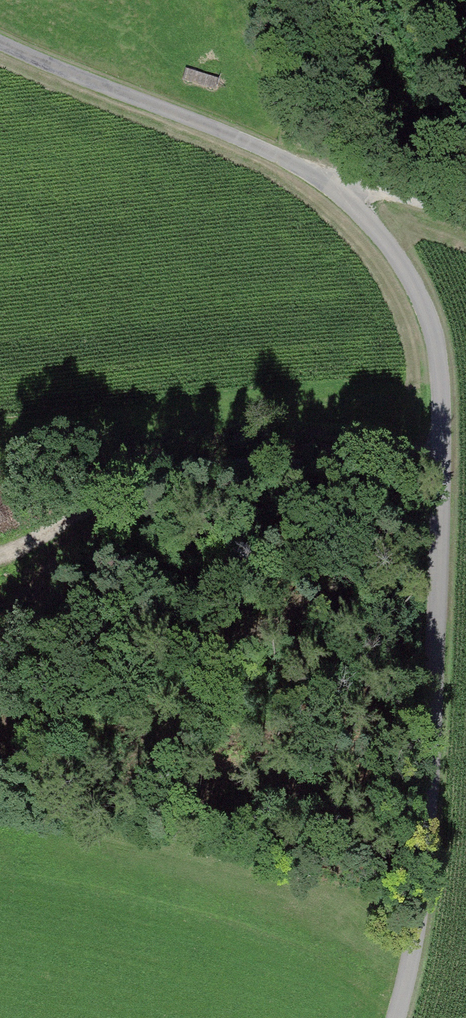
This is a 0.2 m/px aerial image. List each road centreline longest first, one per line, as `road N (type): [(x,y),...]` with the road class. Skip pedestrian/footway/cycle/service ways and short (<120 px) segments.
road 1 (unclassified): [(395,1017),(419,903),(440,455),(430,327),(402,266),(361,212),(322,183),(0,40)]
road 2 (track): [(0,551),(192,468),(440,455)]
road 3 (track): [(322,183),(465,217)]

